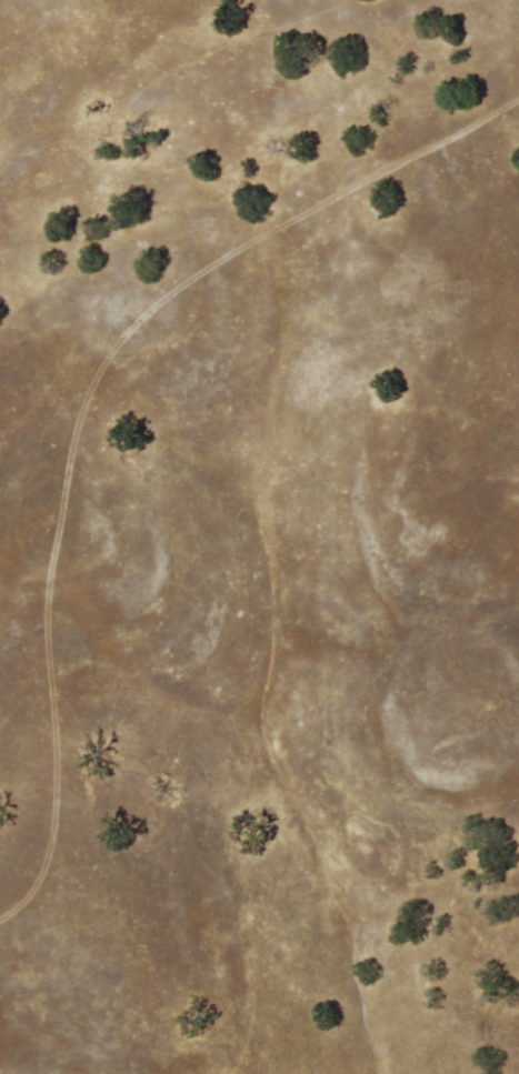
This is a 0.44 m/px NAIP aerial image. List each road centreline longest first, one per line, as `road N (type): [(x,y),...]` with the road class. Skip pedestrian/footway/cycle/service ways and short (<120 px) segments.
road 1 (track): [(0,917),(36,896),(54,856),(60,767),(46,592),(80,404),(107,354),(190,280),(518,100)]

